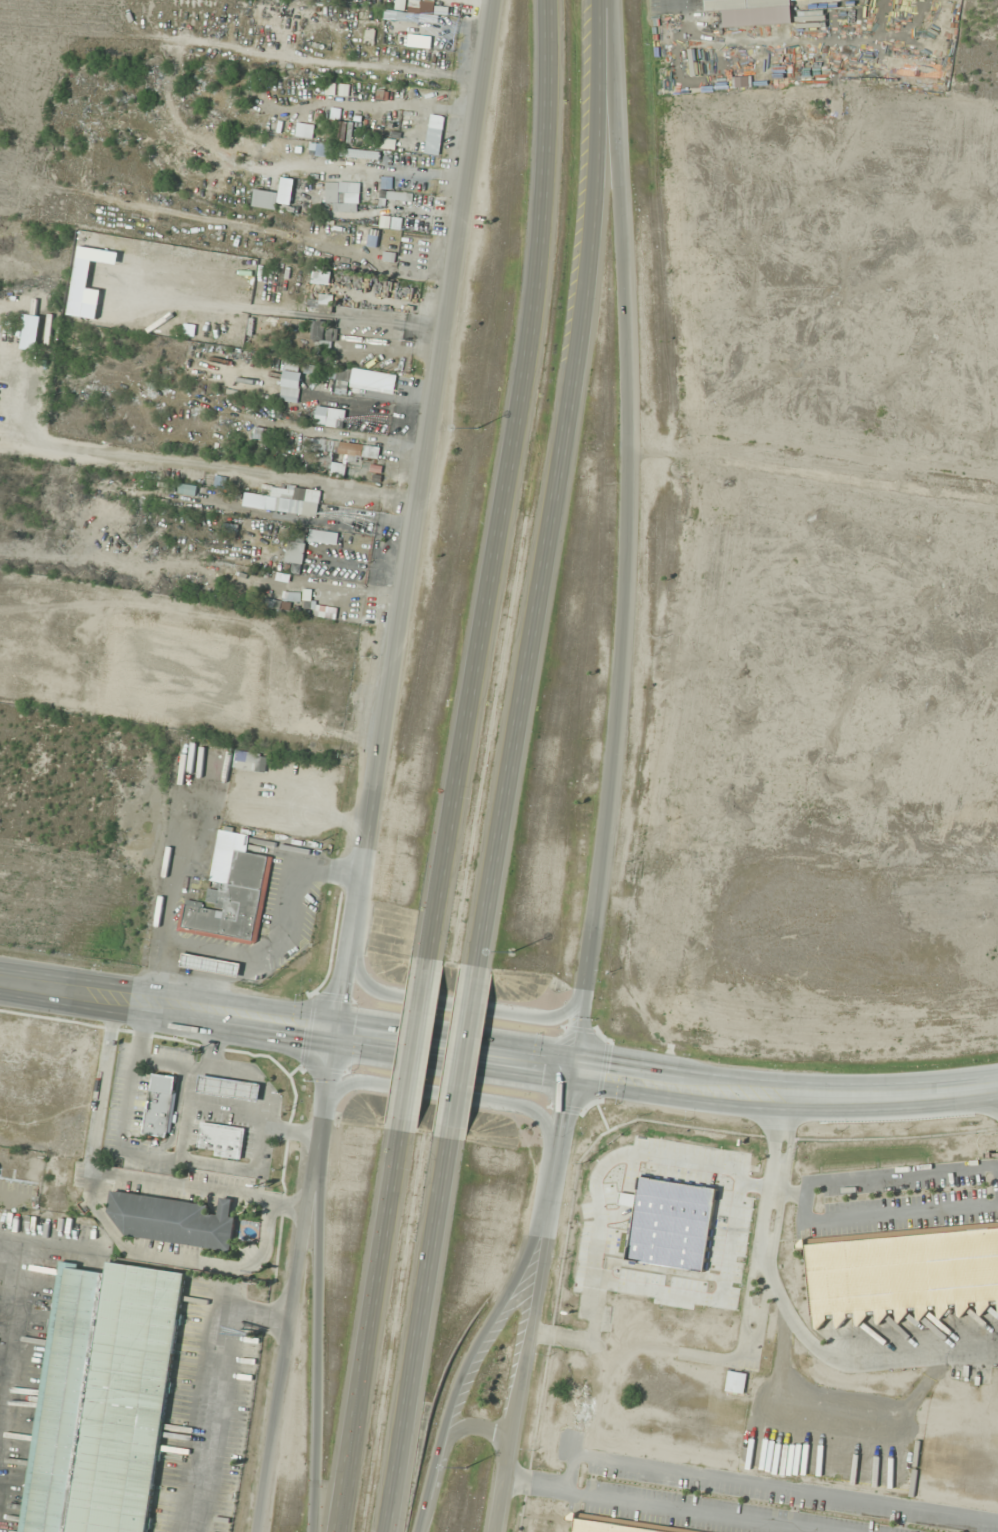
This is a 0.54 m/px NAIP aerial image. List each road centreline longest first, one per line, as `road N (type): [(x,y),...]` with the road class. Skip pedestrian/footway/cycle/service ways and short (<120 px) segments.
road 1 (primary): [(424,1531),(466,1369),(555,1188),(579,1064),(623,669),(632,467),(631,248),(613,0)]
road 2 (primary): [(495,0),(321,1155),(322,1531)]
road 3 (secondary): [(997,1085),(770,1093),(3,987)]
road 4 (primary): [(489,963),(585,339),(601,203),(603,0)]
road 5 (primary): [(548,0),(543,226),(437,952)]
road 6 (primary): [(407,1126),(339,1531)]
road 7 (primary): [(398,1531),(462,1139)]
road 8 (residential): [(321,1155),(257,1531)]
road 9 (residential): [(494,1531),(555,1188)]
road 10 (primary): [(354,949),(359,978),(371,990),(540,1017),(565,1012),(590,972)]
road 11 (primary): [(560,1163),(543,1119),(516,1105),(363,1081),(330,1094)]
road 12 (primary): [(462,1139),(489,963)]
road 13 (primary): [(437,952),(407,1126)]

